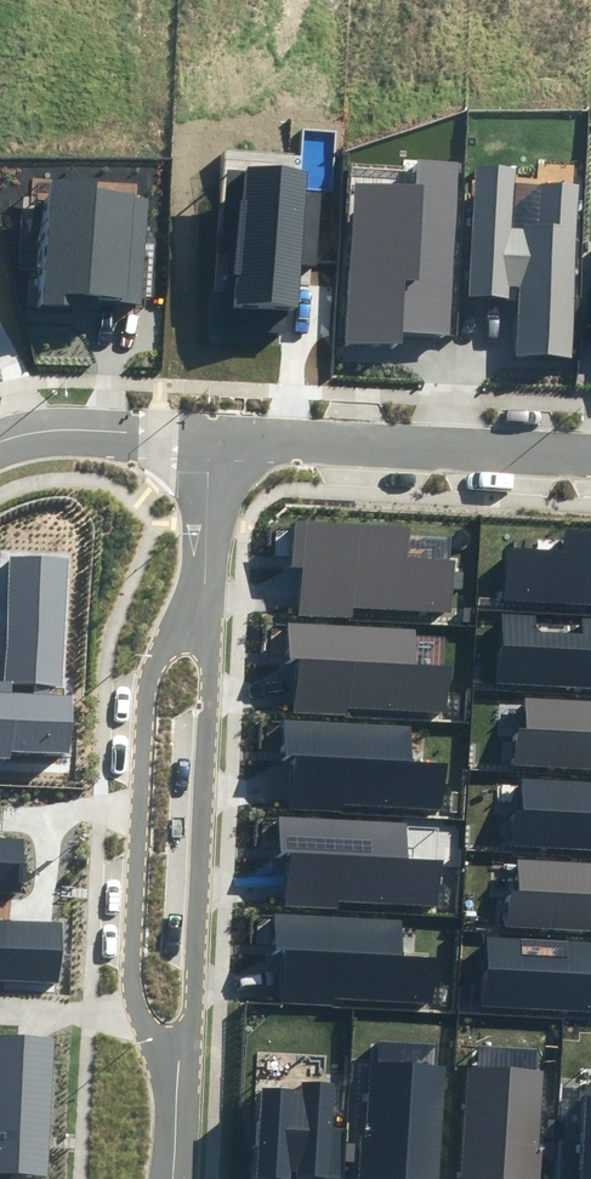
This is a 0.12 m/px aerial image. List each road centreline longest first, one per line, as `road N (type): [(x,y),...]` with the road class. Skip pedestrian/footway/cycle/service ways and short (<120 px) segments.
road 1 (residential): [(176,1058),(153,1031),(131,981),(150,673),(167,645),(199,626)]
road 2 (residential): [(199,626),(214,655),(194,1015),(176,1058)]
road 3 (residential): [(590,451),(211,432)]
road 4 (residential): [(211,432),(45,425),(0,436)]
road 5 (residential): [(199,626),(211,432)]
road 6 (residential): [(174,1178),(176,1058)]

